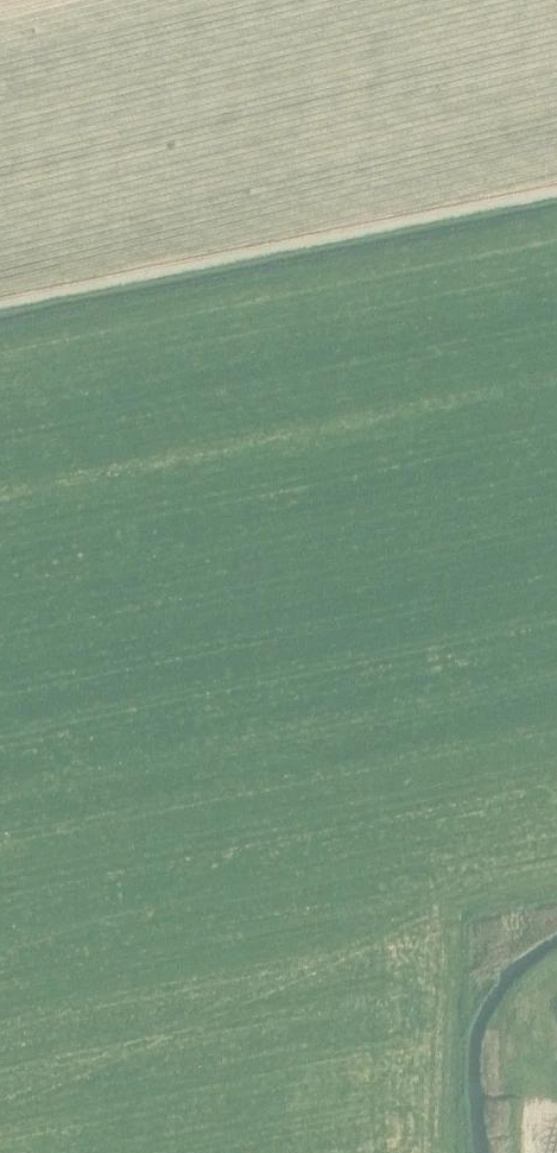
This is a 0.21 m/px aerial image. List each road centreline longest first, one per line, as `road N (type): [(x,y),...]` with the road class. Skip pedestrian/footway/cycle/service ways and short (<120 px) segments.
road 1 (track): [(538,1152),(539,1014),(556,980)]

